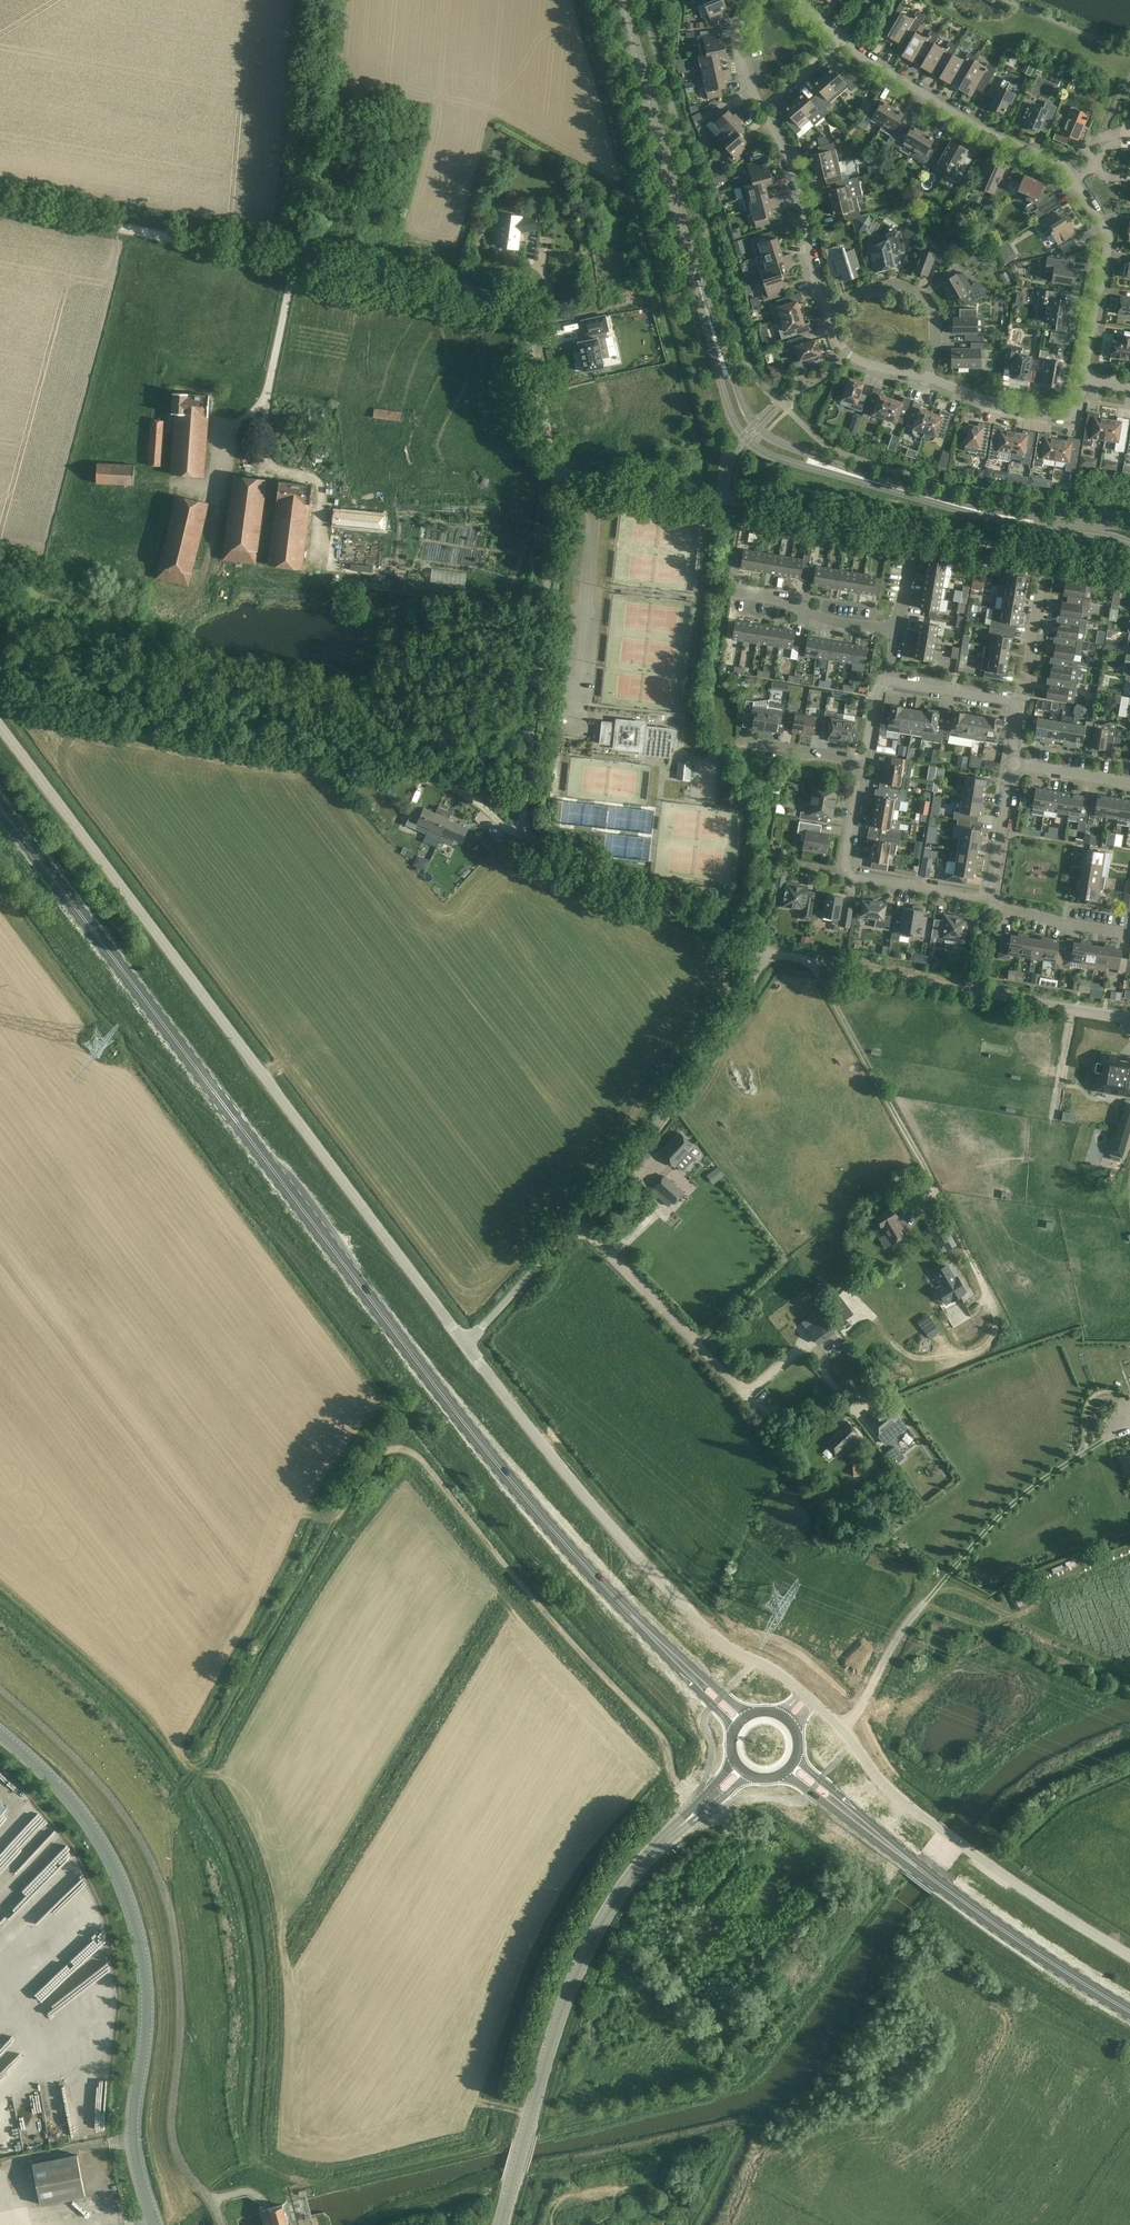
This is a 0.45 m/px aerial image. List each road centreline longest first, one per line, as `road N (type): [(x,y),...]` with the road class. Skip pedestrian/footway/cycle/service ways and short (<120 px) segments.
road 1 (primary): [(689,1673),(580,1560),(458,1415),(0,808)]
road 2 (unclassified): [(765,950),(557,862),(526,832),(555,474),(511,311),(496,300),(294,261)]
road 3 (track): [(698,1809),(662,1737),(408,1451),(375,1460),(205,1739)]
road 4 (unclassified): [(466,1343),(0,728)]
road 5 (unclassified): [(155,2224),(133,2136),(147,2009),(129,1901),(78,1809),(0,1733)]
road 6 (unclassified): [(803,1693),(727,1647),(639,1558),(466,1343)]
road 7 (unclassified): [(500,2224),(579,1967),(651,1852),(698,1809)]
road 8 (unclassified): [(1129,1954),(896,1798),(814,1702)]
road 9 (tertiary): [(721,359),(621,0)]
road 10 (unclassified): [(1129,1017),(765,950)]
road 11 (primary): [(1129,2011),(981,1915),(852,1816)]
road 12 (unclassified): [(576,1224),(622,1174),(714,1046),(765,950)]
road 13 (unclassified): [(294,261),(0,204)]
road 14 (residential): [(1075,178),(1057,160),(964,120),(840,40)]
road 15 (unclassified): [(294,261),(320,0)]
road 16 (unclassified): [(758,1412),(576,1224)]
road 17 (track): [(932,1184),(816,962)]
road 18 (residential): [(1075,178),(1110,238),(1084,382)]
road 19 (residential): [(826,308),(806,216),(763,111)]
road 20 (tertiary): [(1015,519),(830,468)]
road 21 (residential): [(927,378),(933,316),(920,295),(899,286),(826,308)]
road 22 (residential): [(1084,382),(1077,407),(1059,417),(990,403),(927,378)]
road 23 (tertiary): [(721,359),(729,405),(745,437),(776,458),(830,468)]
road 24 (residential): [(897,630),(731,593)]
road 25 (unclassified): [(466,1343),(576,1224)]
road 26 (tertiary): [(830,468),(756,426),(721,359)]
road 27 (residential): [(989,898),(844,871)]
road 28 (residential): [(1125,937),(999,910),(989,898)]
road 29 (residential): [(989,898),(1011,764)]
road 30 (residential): [(927,378),(846,352),(826,308)]
road 31 (residential): [(1019,705),(889,681)]
road 32 (residential): [(1019,705),(1044,576)]
road 33 (residential): [(1129,783),(1011,764)]

